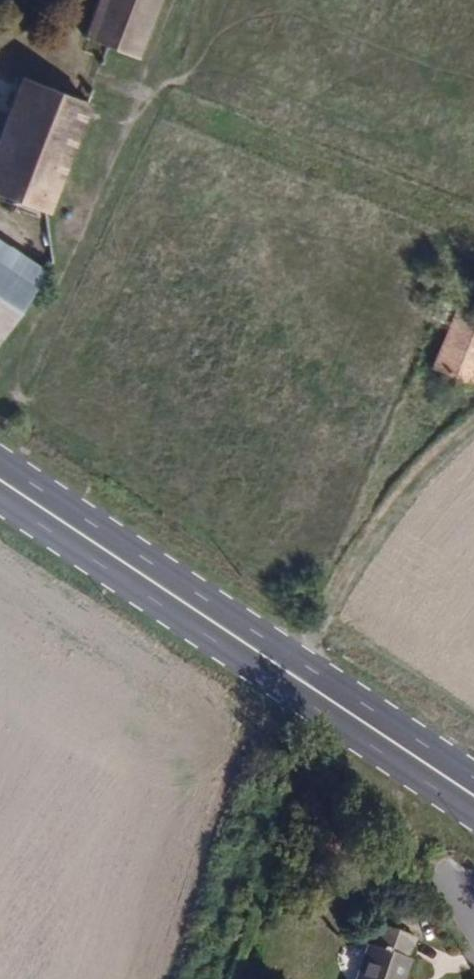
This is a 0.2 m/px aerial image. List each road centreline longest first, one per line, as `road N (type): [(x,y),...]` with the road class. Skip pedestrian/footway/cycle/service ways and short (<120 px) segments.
road 1 (primary): [(15,493),(473,797)]
road 2 (track): [(473,230),(0,39)]
road 3 (track): [(303,684),(365,532),(473,414)]

